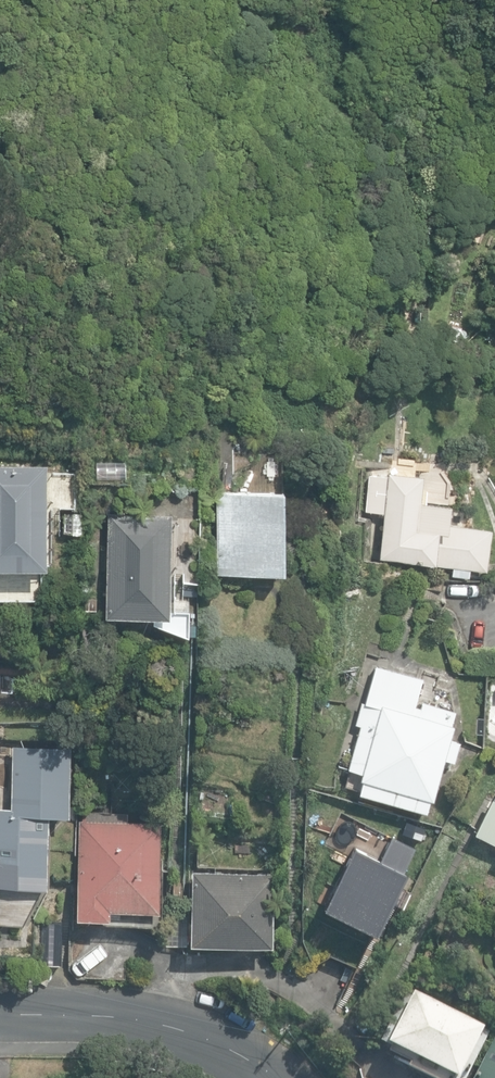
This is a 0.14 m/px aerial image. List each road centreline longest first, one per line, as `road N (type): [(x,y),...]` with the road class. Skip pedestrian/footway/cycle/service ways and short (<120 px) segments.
road 1 (residential): [(285,1077),(144,1017),(0,1015)]

